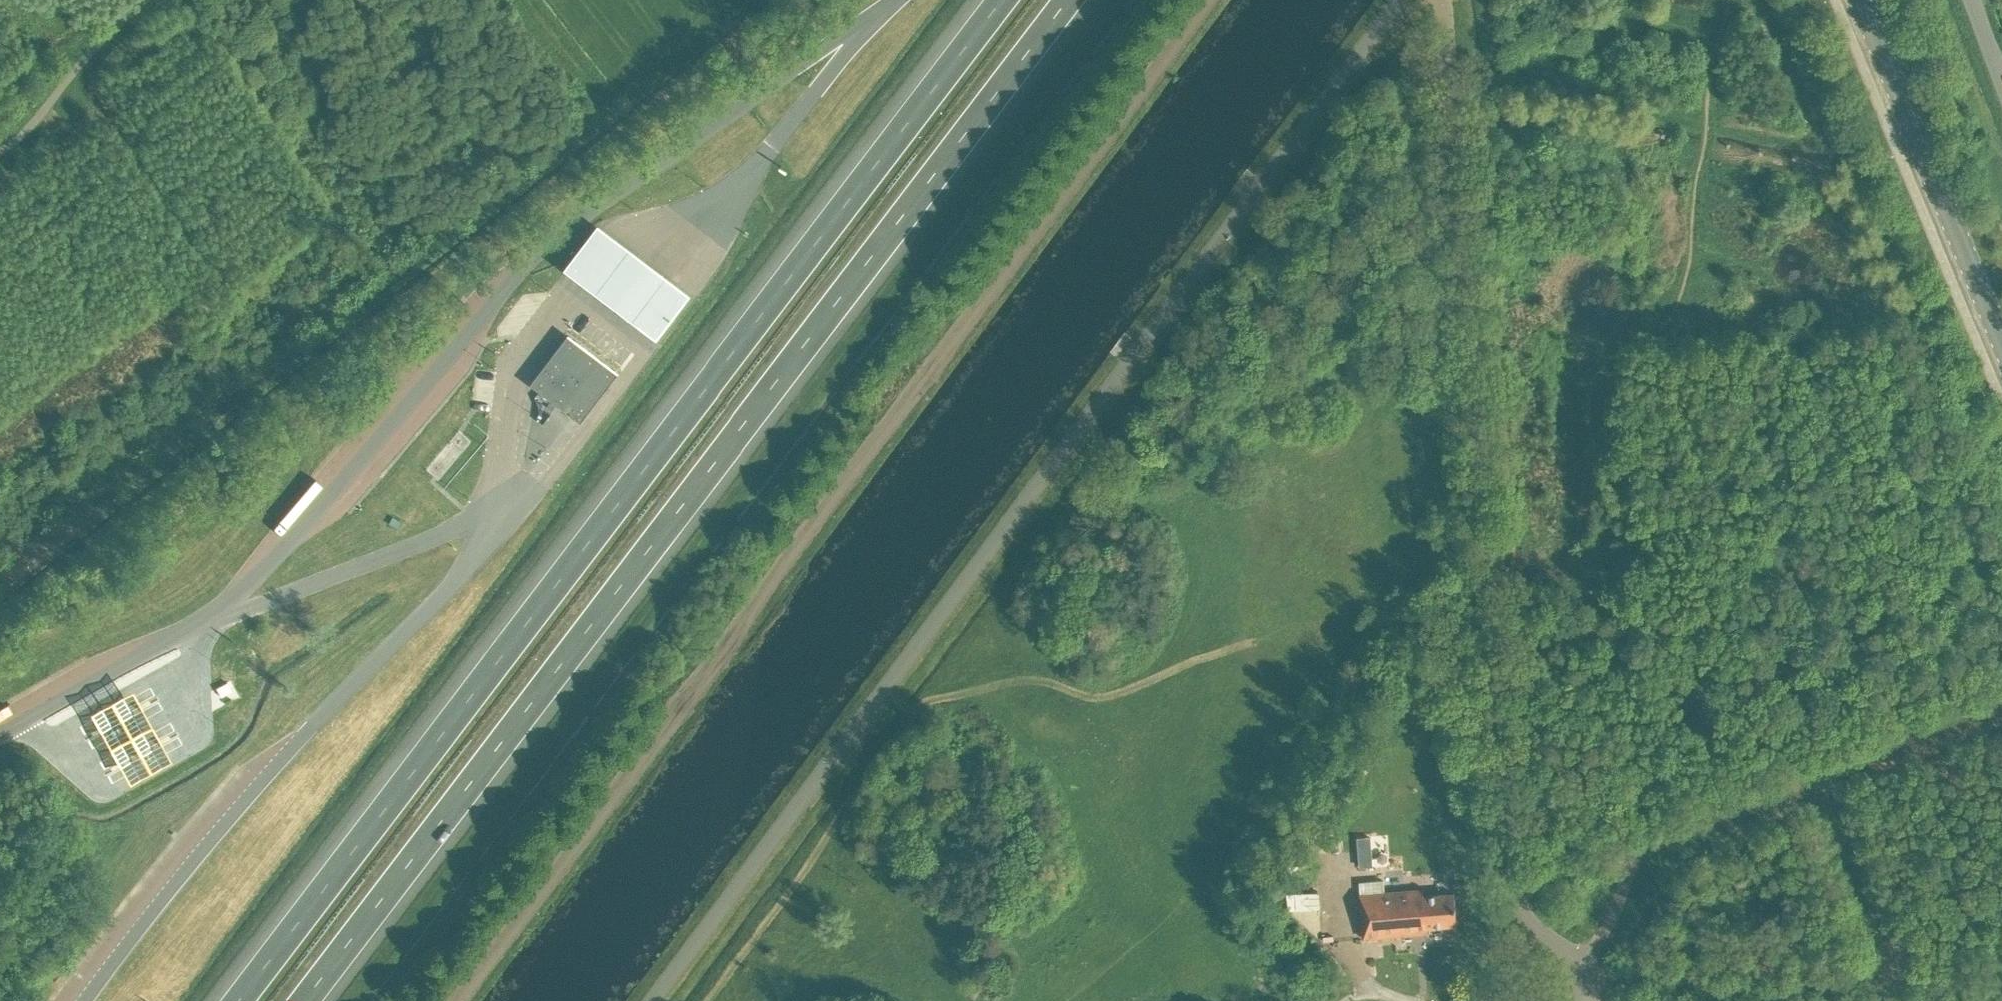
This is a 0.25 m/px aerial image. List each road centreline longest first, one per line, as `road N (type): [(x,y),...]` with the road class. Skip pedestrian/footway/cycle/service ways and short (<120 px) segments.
road 1 (motorway): [(1000,0),(236,1000)]
road 2 (motorway): [(305,1000),(1067,0)]
road 3 (track): [(1208,0),(458,1000)]
road 4 (unclassified): [(1450,59),(1516,885),(1525,914),(1587,959)]
road 5 (tertiary): [(2001,344),(1859,0)]

